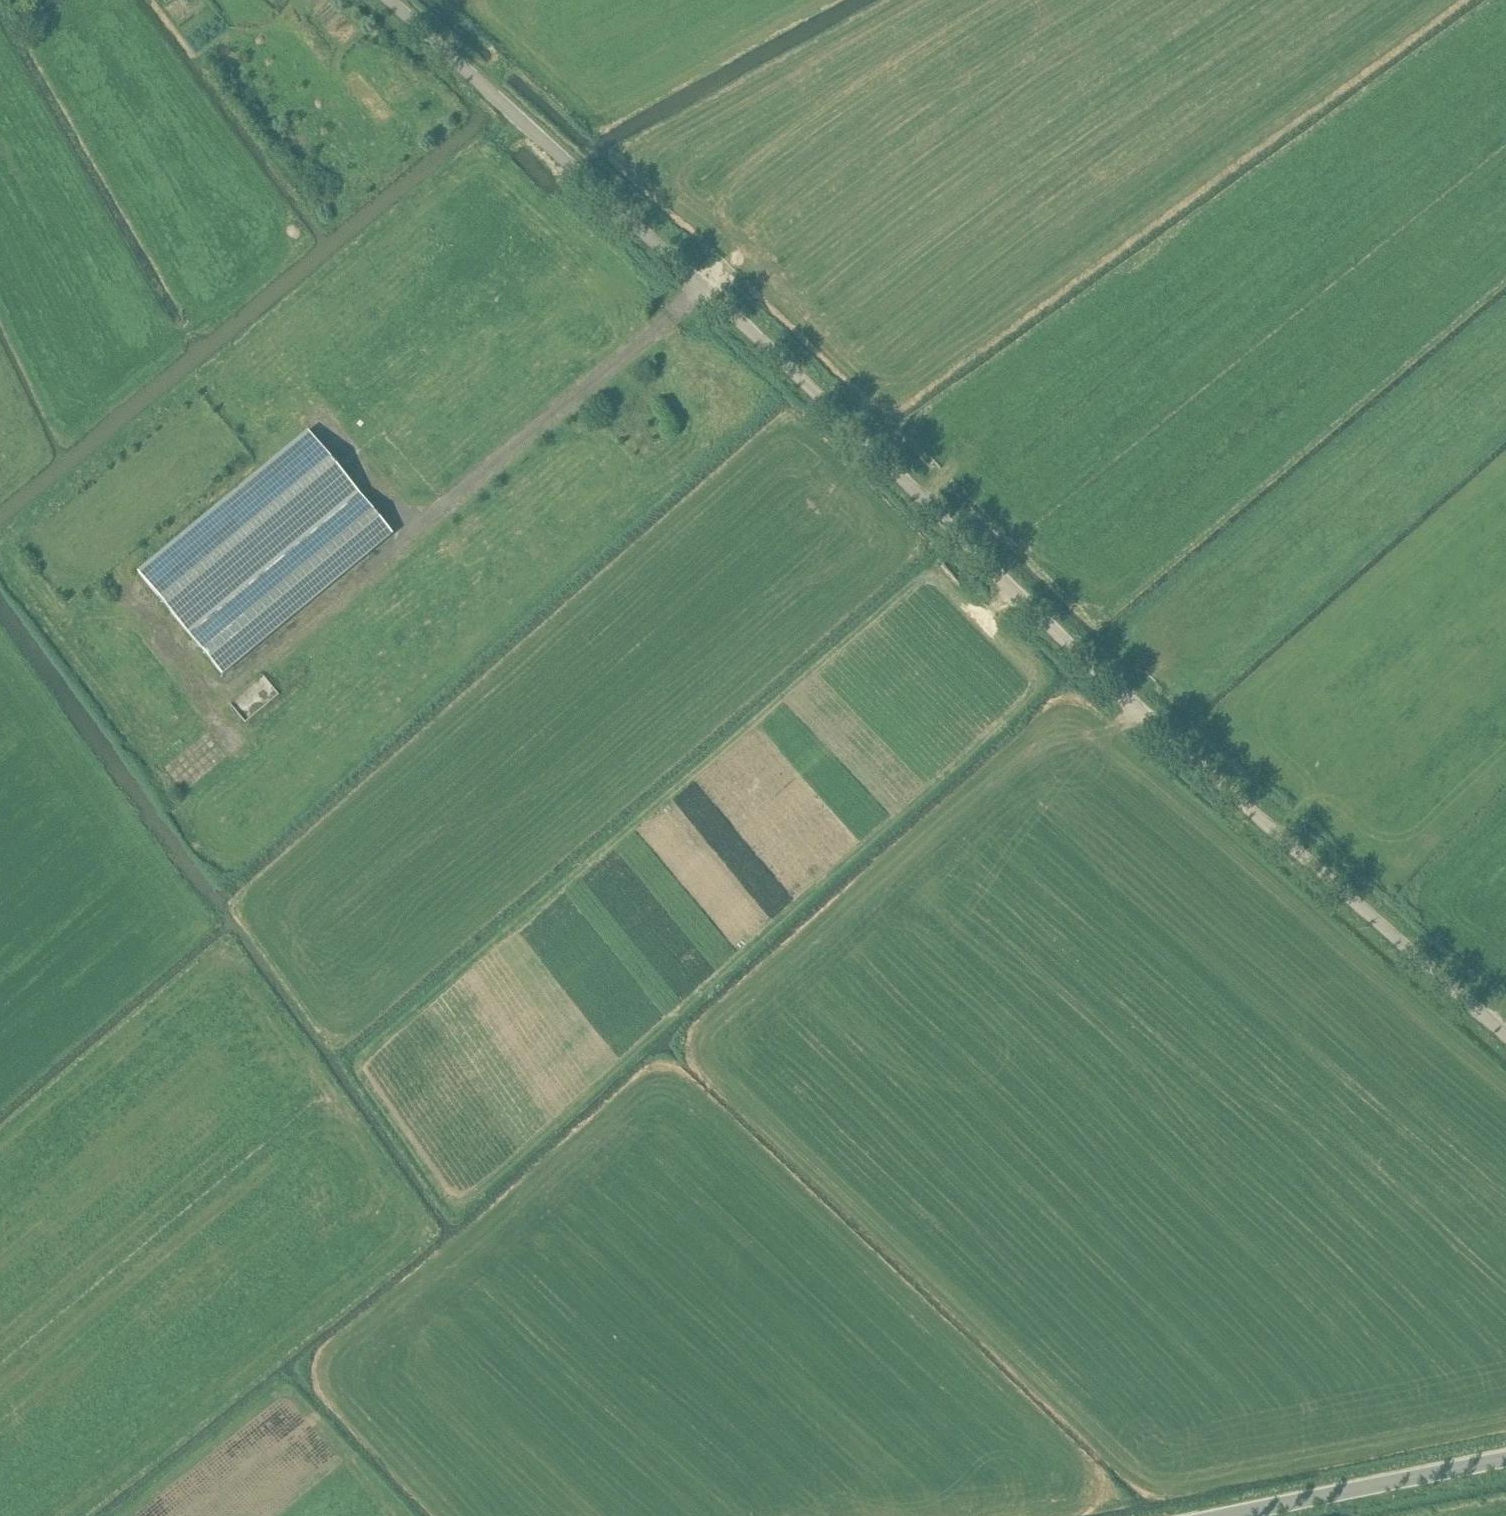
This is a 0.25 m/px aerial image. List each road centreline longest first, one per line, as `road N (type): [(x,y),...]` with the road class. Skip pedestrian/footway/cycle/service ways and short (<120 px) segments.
road 1 (unclassified): [(1505,1034),(1014,596),(387,0)]
road 2 (unclassified): [(1230,1515),(1505,1459)]

